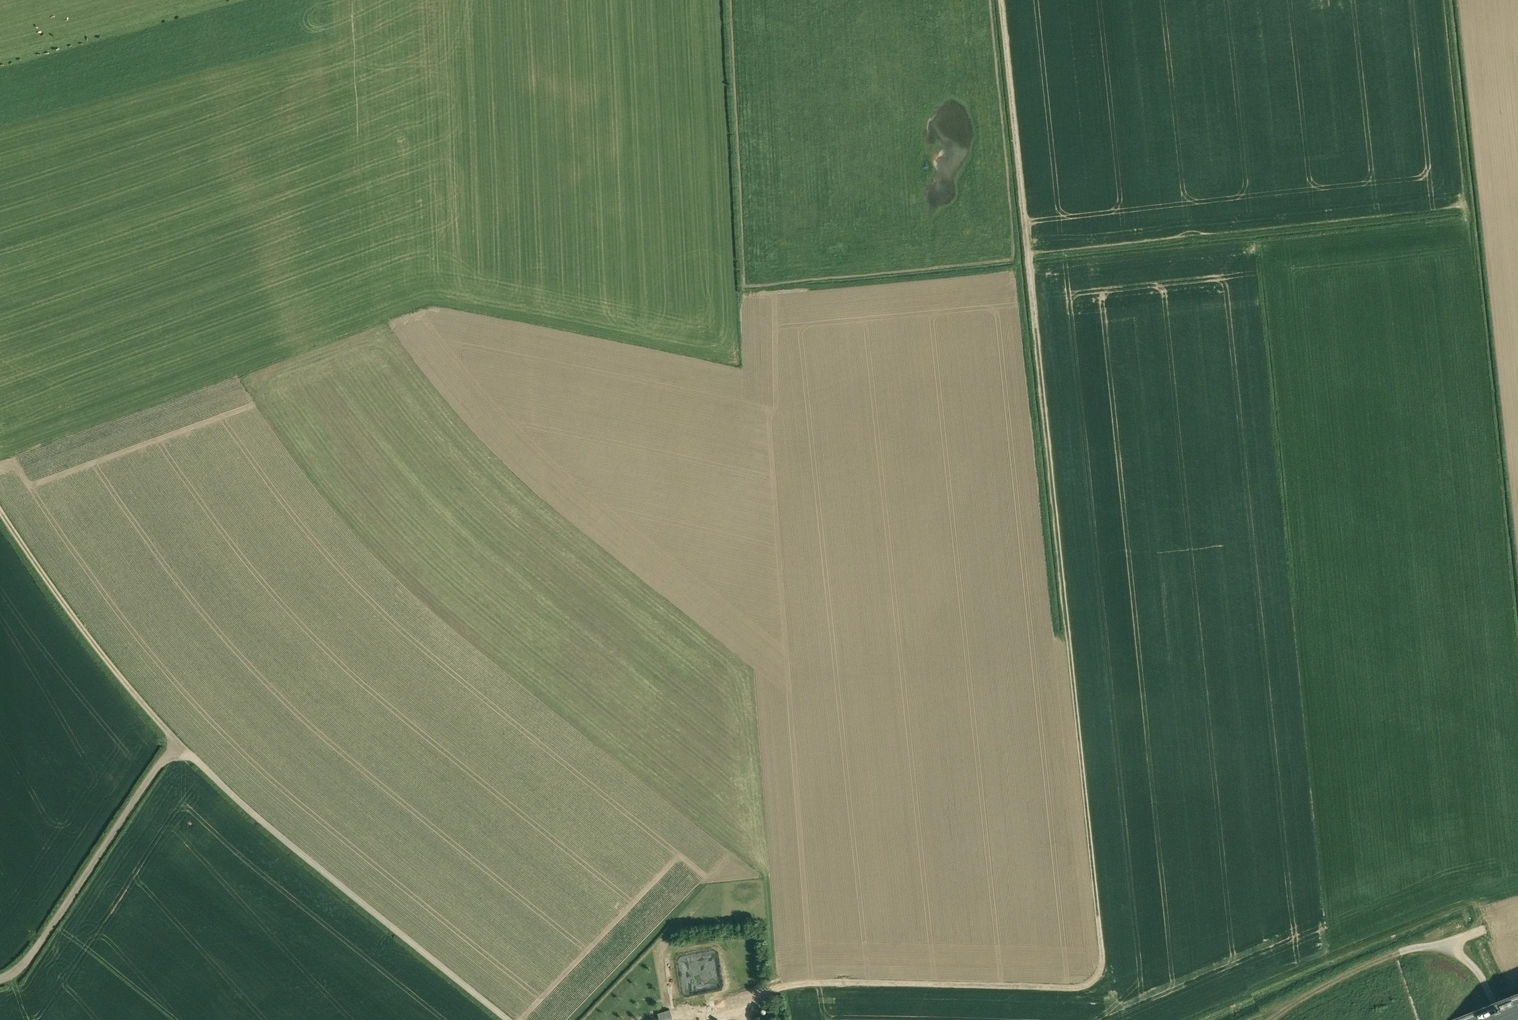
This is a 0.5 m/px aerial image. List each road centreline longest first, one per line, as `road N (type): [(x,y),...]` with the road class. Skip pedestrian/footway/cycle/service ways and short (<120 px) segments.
road 1 (track): [(769,991),(799,983),(1084,985),(1099,974),(1104,957),(1001,0)]
road 2 (track): [(178,743),(286,843),(508,1019)]
road 3 (track): [(0,979),(32,955),(178,743)]
road 4 (track): [(0,511),(178,743)]

